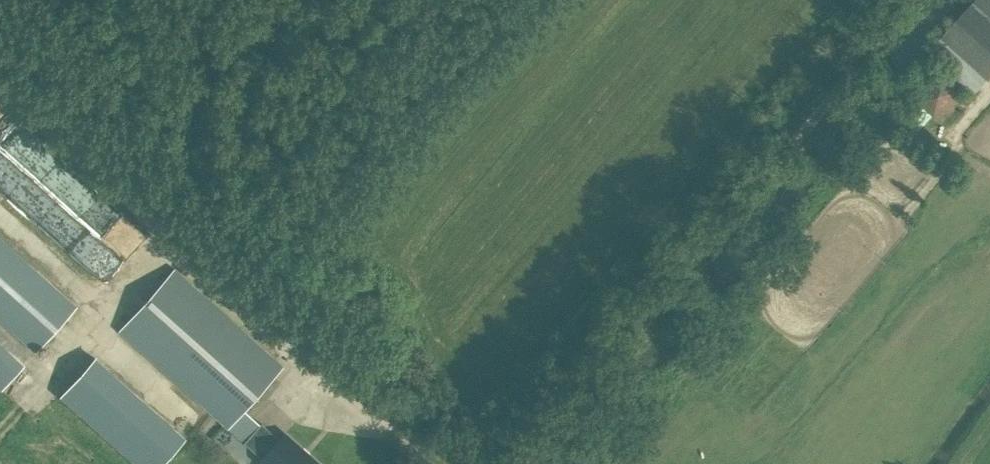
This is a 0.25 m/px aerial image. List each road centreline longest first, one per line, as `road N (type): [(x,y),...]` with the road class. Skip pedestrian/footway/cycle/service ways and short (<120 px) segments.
road 1 (unclassified): [(526,463),(906,0)]
road 2 (track): [(390,433),(392,373),(383,333),(366,307),(162,112),(95,0)]

